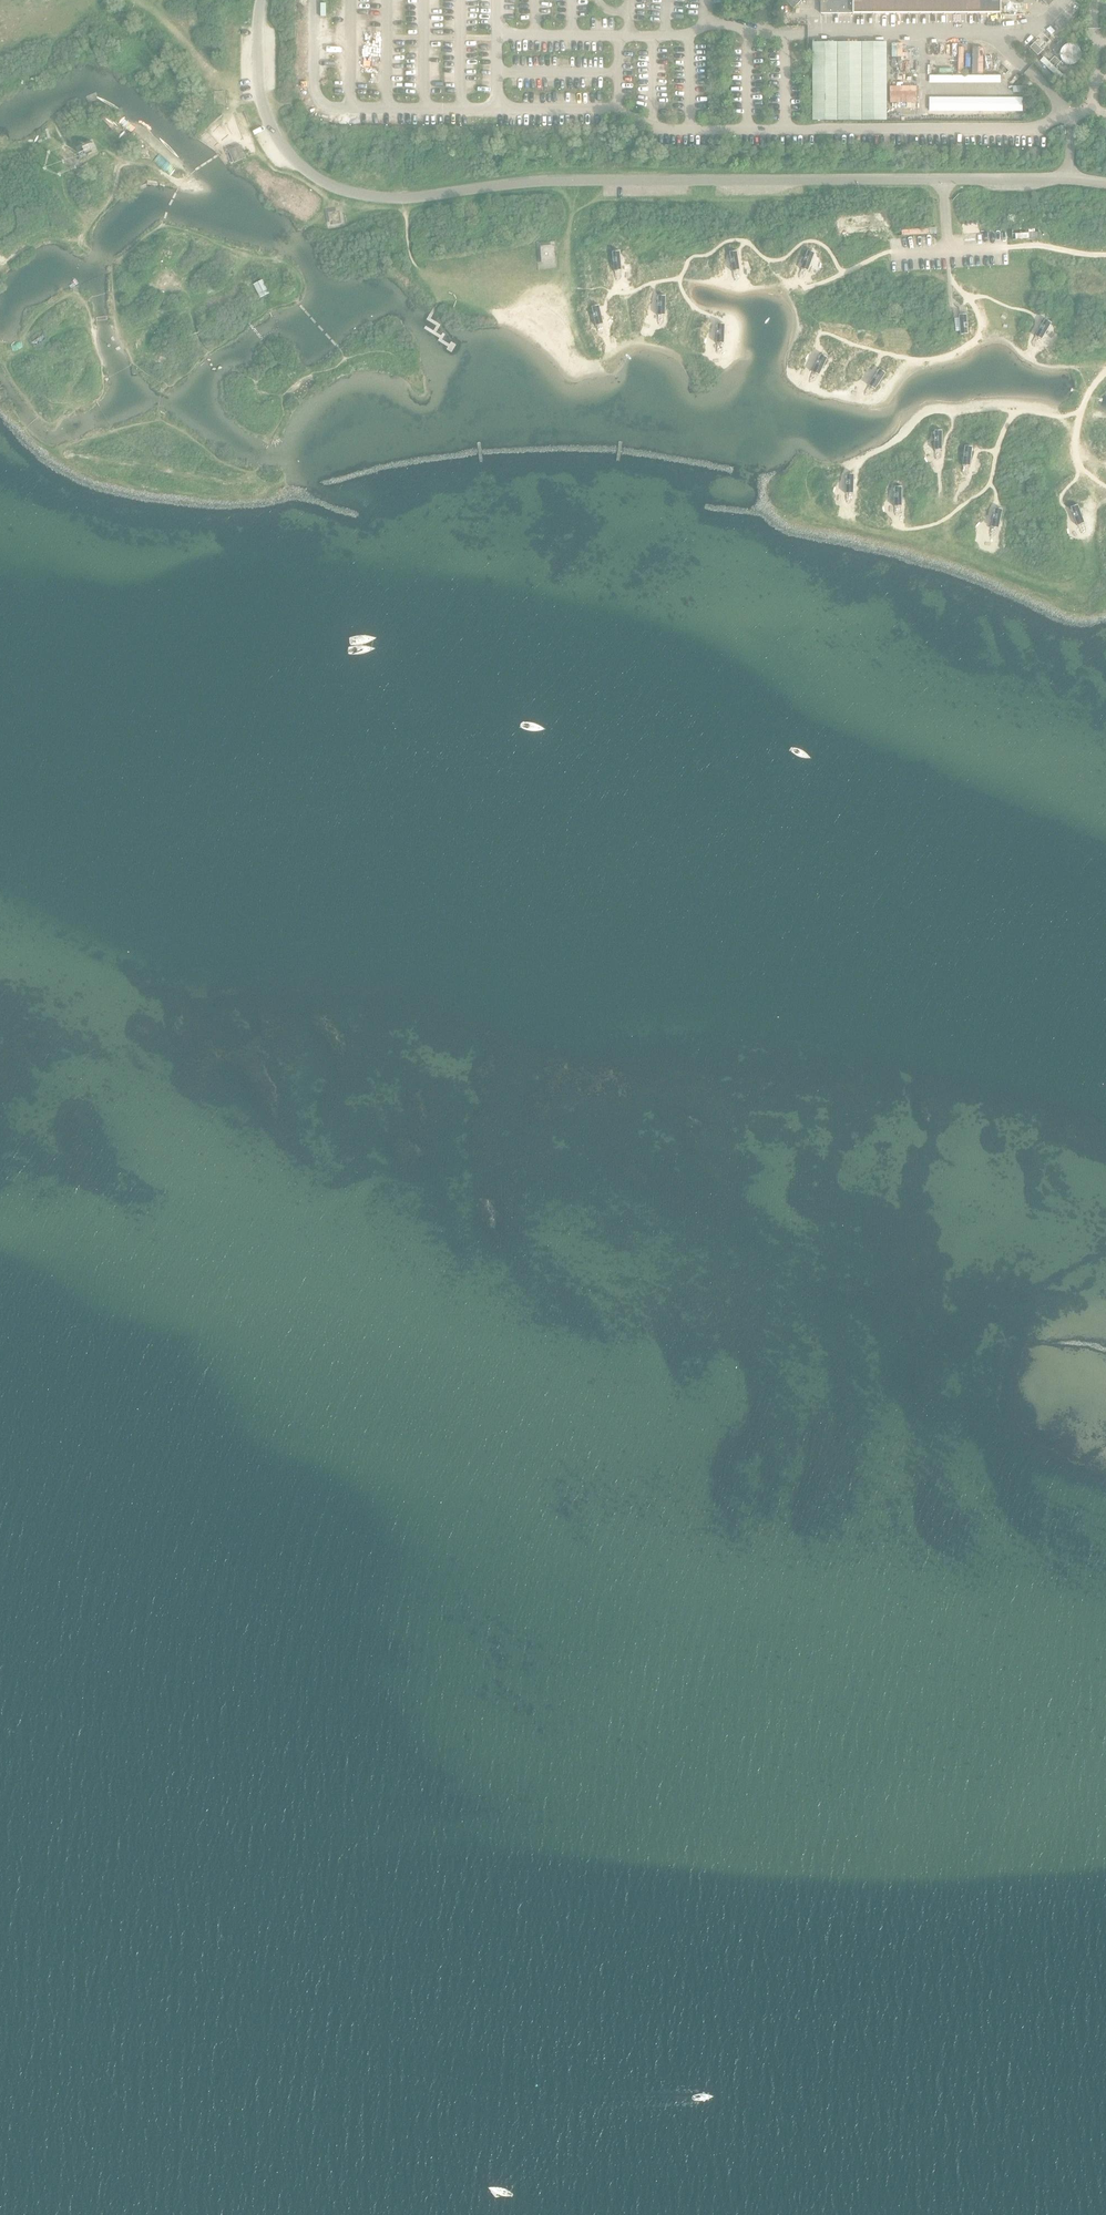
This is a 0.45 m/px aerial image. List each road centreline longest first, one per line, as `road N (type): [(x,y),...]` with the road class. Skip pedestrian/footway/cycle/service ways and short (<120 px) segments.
road 1 (track): [(1088,585),(1095,569),(1090,494),(1078,447),(1081,412),(1105,370)]

